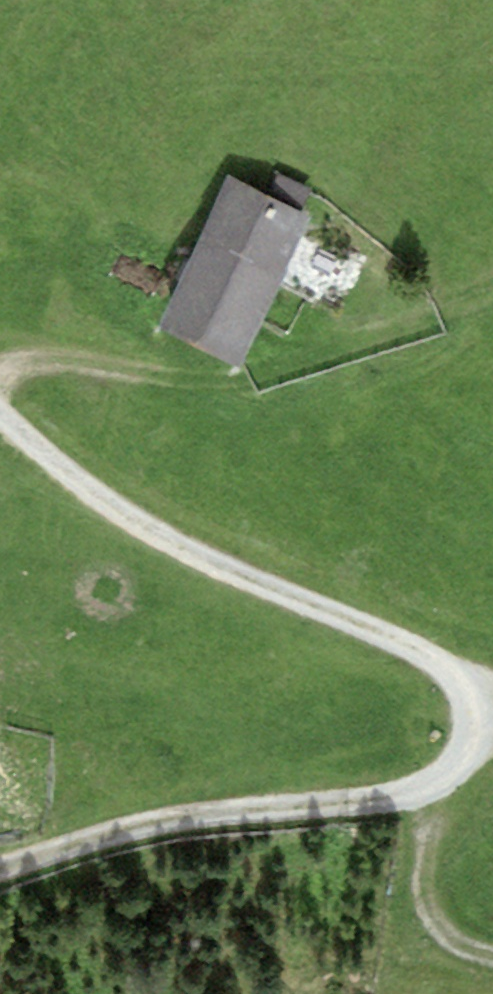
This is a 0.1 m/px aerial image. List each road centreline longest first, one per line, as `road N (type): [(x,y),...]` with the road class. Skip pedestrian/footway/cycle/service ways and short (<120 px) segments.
road 1 (track): [(492,729),(430,785),(375,801),(131,829),(0,878)]
road 2 (track): [(0,372),(40,362),(167,380),(285,378),(492,296)]
road 3 (track): [(492,688),(235,573),(100,497)]
road 4 (track): [(430,785),(421,882),(453,940),(492,952)]
road 5 (track): [(0,410),(100,497)]

